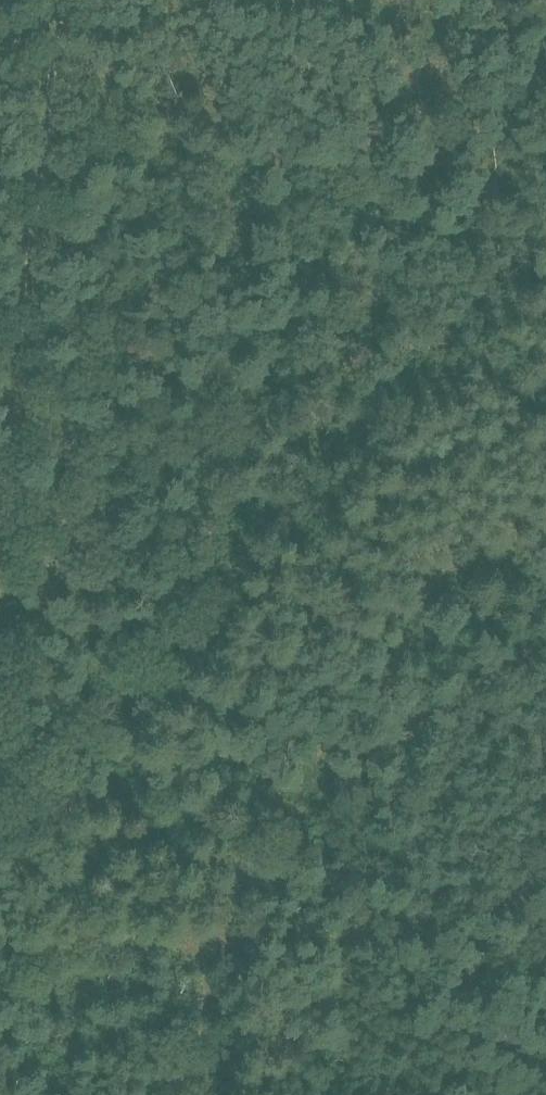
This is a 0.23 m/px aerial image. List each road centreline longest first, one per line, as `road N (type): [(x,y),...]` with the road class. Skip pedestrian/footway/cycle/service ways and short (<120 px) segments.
road 1 (track): [(196,1094),(212,931),(234,871),(316,792),(545,626)]
road 2 (track): [(0,598),(67,0)]
road 3 (track): [(545,877),(455,914),(212,931)]

